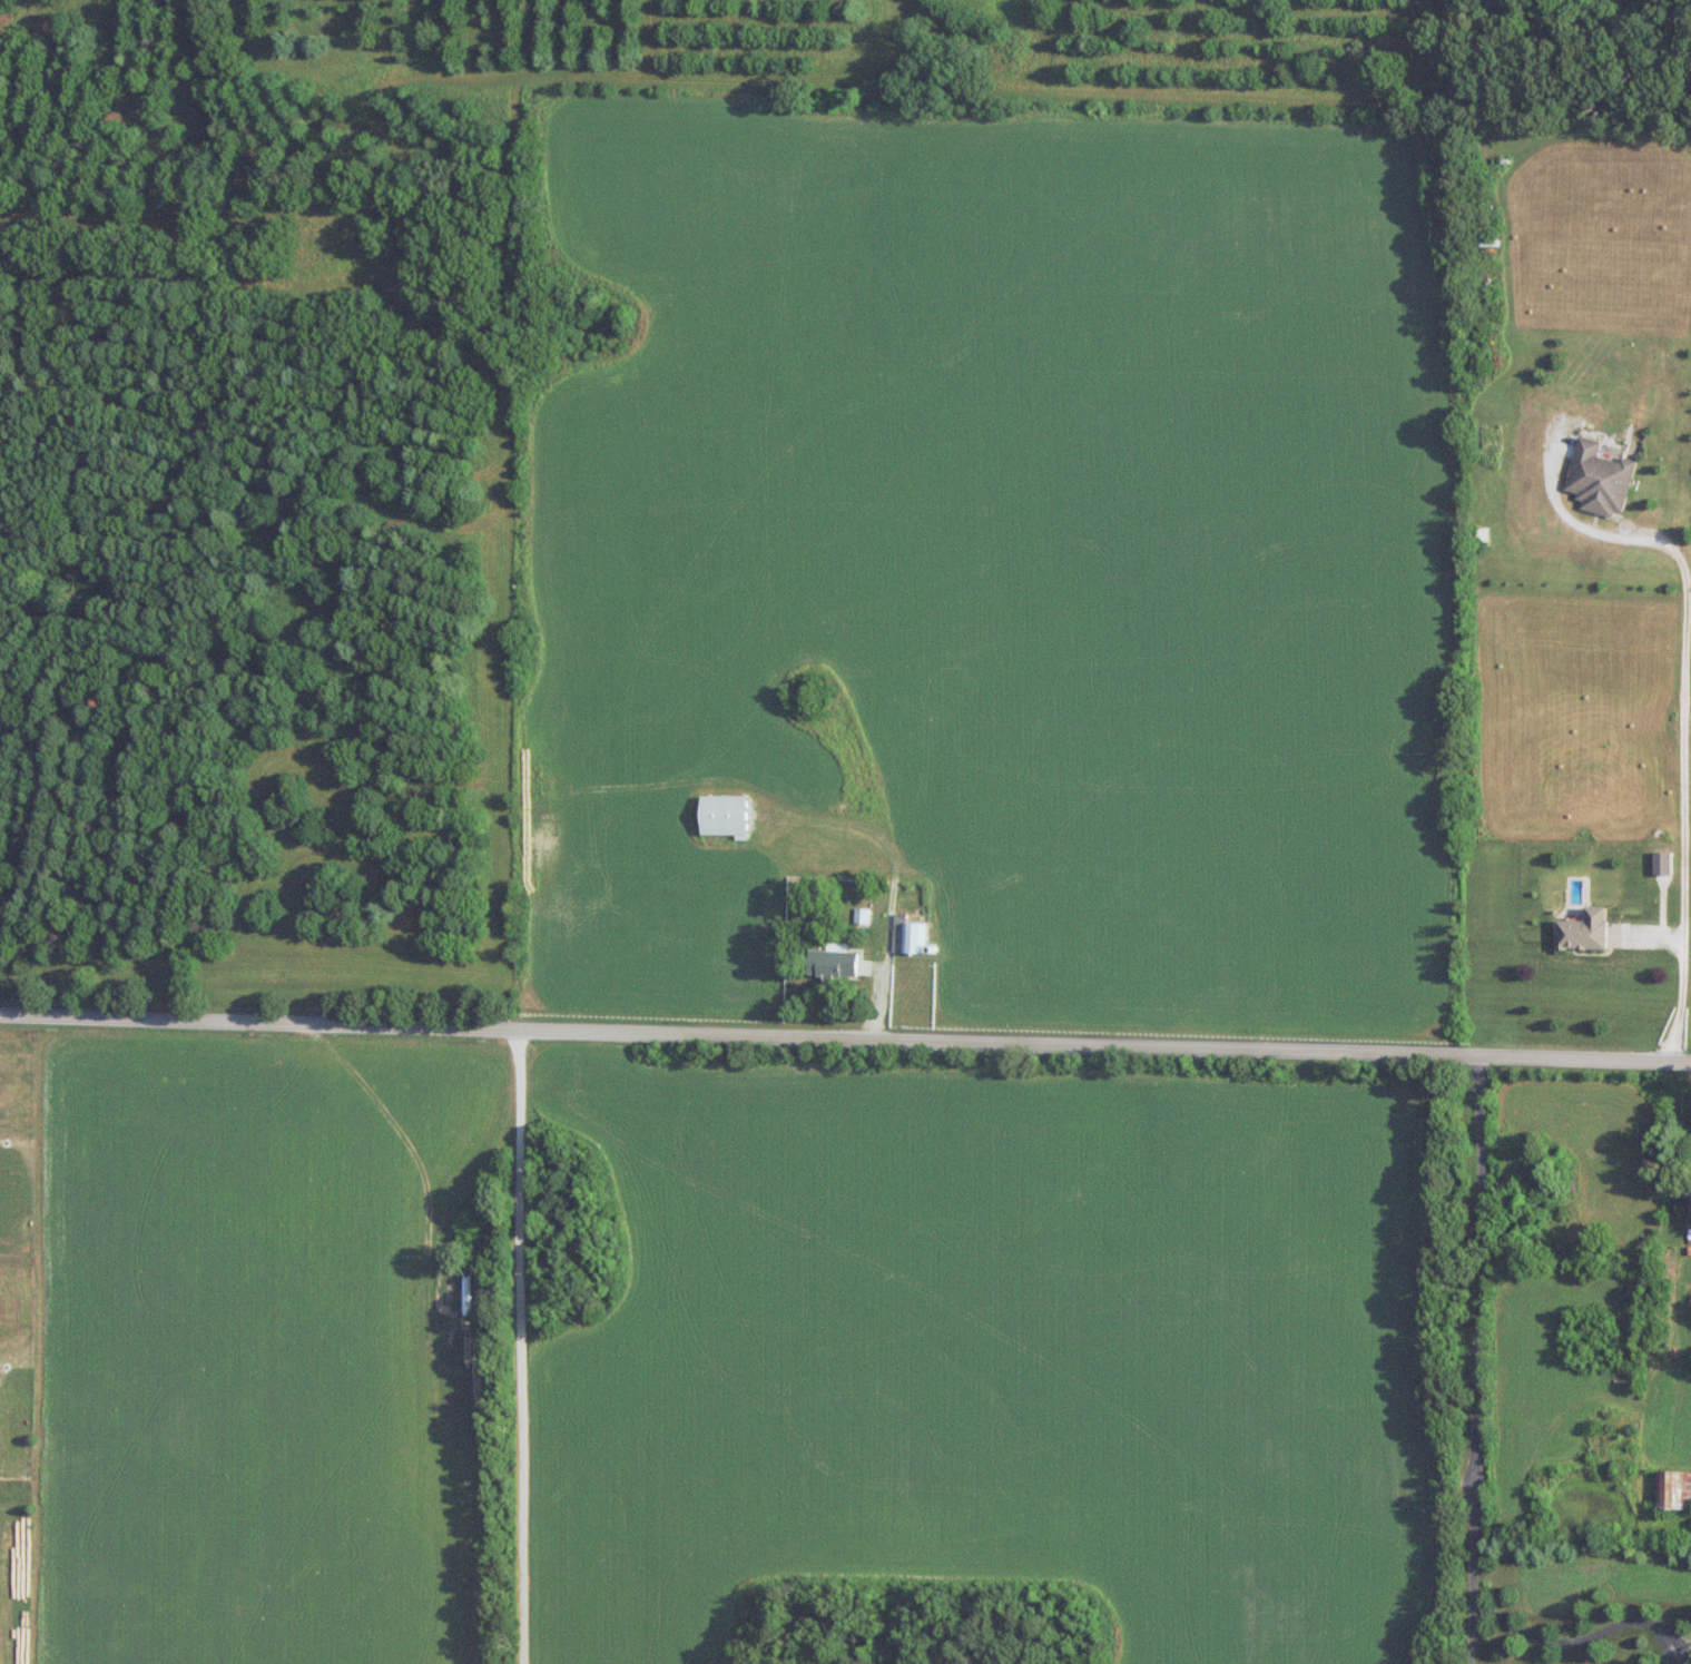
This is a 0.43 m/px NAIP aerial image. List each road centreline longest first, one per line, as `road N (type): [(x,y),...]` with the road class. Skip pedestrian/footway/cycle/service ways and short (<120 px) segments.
road 1 (residential): [(1690,1057),(0,1012)]
road 2 (residential): [(1477,1051),(1469,1663)]

